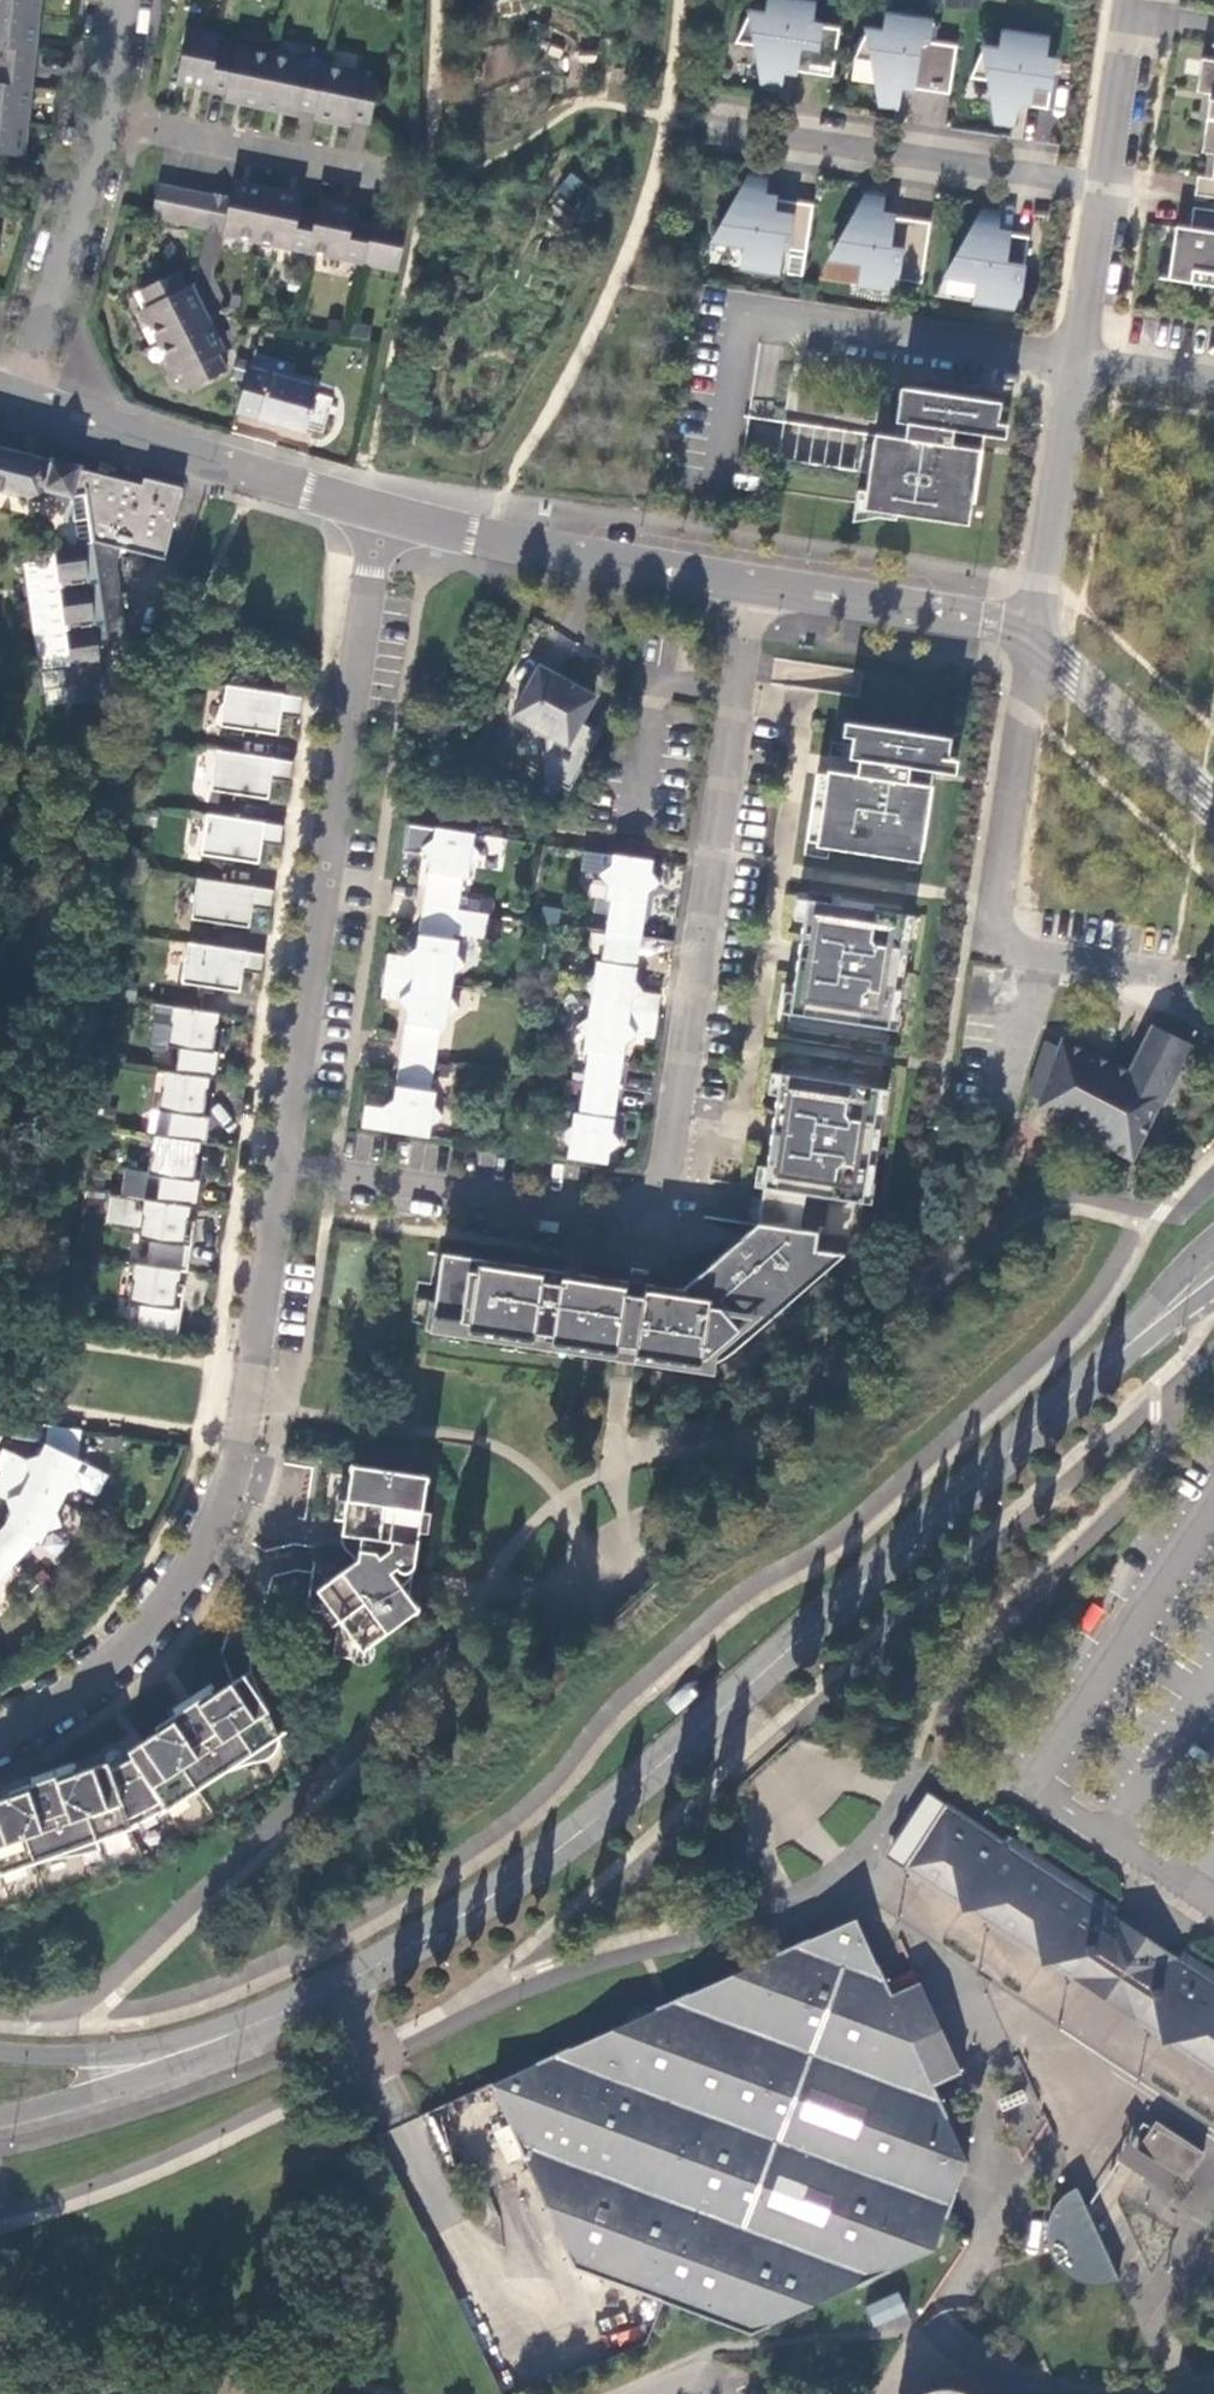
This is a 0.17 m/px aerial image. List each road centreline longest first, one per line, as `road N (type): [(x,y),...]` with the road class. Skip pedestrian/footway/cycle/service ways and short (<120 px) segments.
road 1 (secondary): [(1107,1369),(596,1822),(415,1951),(224,2038)]
road 2 (residential): [(756,585),(666,1163),(650,1196),(622,1213),(597,1214),(282,1166)]
road 3 (residential): [(0,1734),(106,1674),(215,1523),(282,1166)]
road 4 (residential): [(282,1166),(380,512)]
road 5 (residential): [(1109,189),(717,130)]
road 6 (residential): [(756,585),(380,512)]
road 7 (residential): [(380,512),(22,399)]
road 8 (residential): [(1078,363),(738,313)]
road 9 (residential): [(22,399),(117,115)]
road 10 (residential): [(1035,635),(756,585)]
road 11 (residential): [(1078,363),(1035,635)]
road 12 (residential): [(117,115),(378,171)]
road 13 (residential): [(1213,812),(1035,635)]
road 14 (secondary): [(0,2124),(121,2089),(224,2038)]
road 15 (secondary): [(224,2038),(119,2053),(0,2047)]
road 16 (residential): [(895,2393),(935,2335),(1051,2393)]
road 17 (residential): [(1134,14),(1109,189)]
road 18 (residential): [(1109,189),(1078,363)]
road 19 (secondary): [(1213,1243),(1154,1300),(1107,1369)]
road 20 (residential): [(1213,383),(1078,363)]
road 21 (secondary): [(1107,1369),(1213,1293)]

